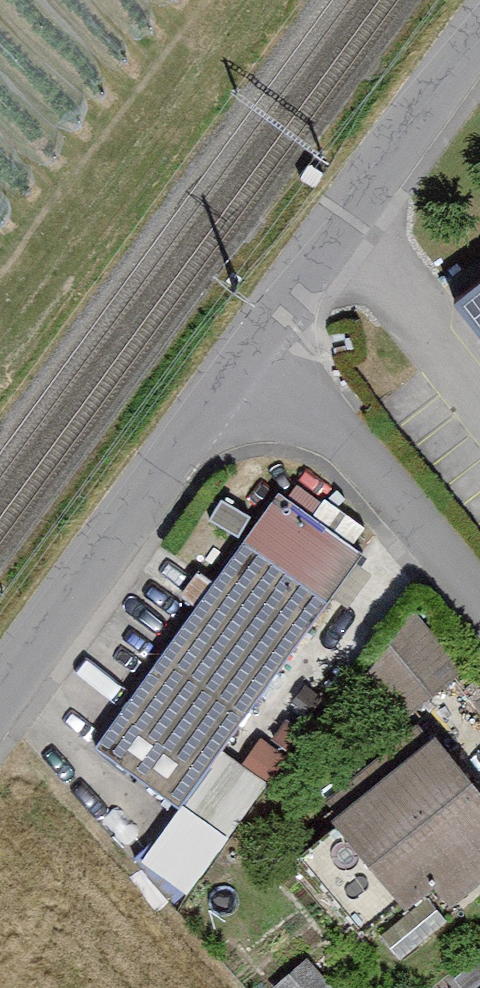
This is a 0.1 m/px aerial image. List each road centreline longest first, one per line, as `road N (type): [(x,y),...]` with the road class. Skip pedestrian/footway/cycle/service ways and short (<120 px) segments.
road 1 (unclassified): [(0,693),(243,359)]
road 2 (unclassified): [(243,359),(479,27)]
road 3 (residential): [(479,609),(310,402),(243,359)]

